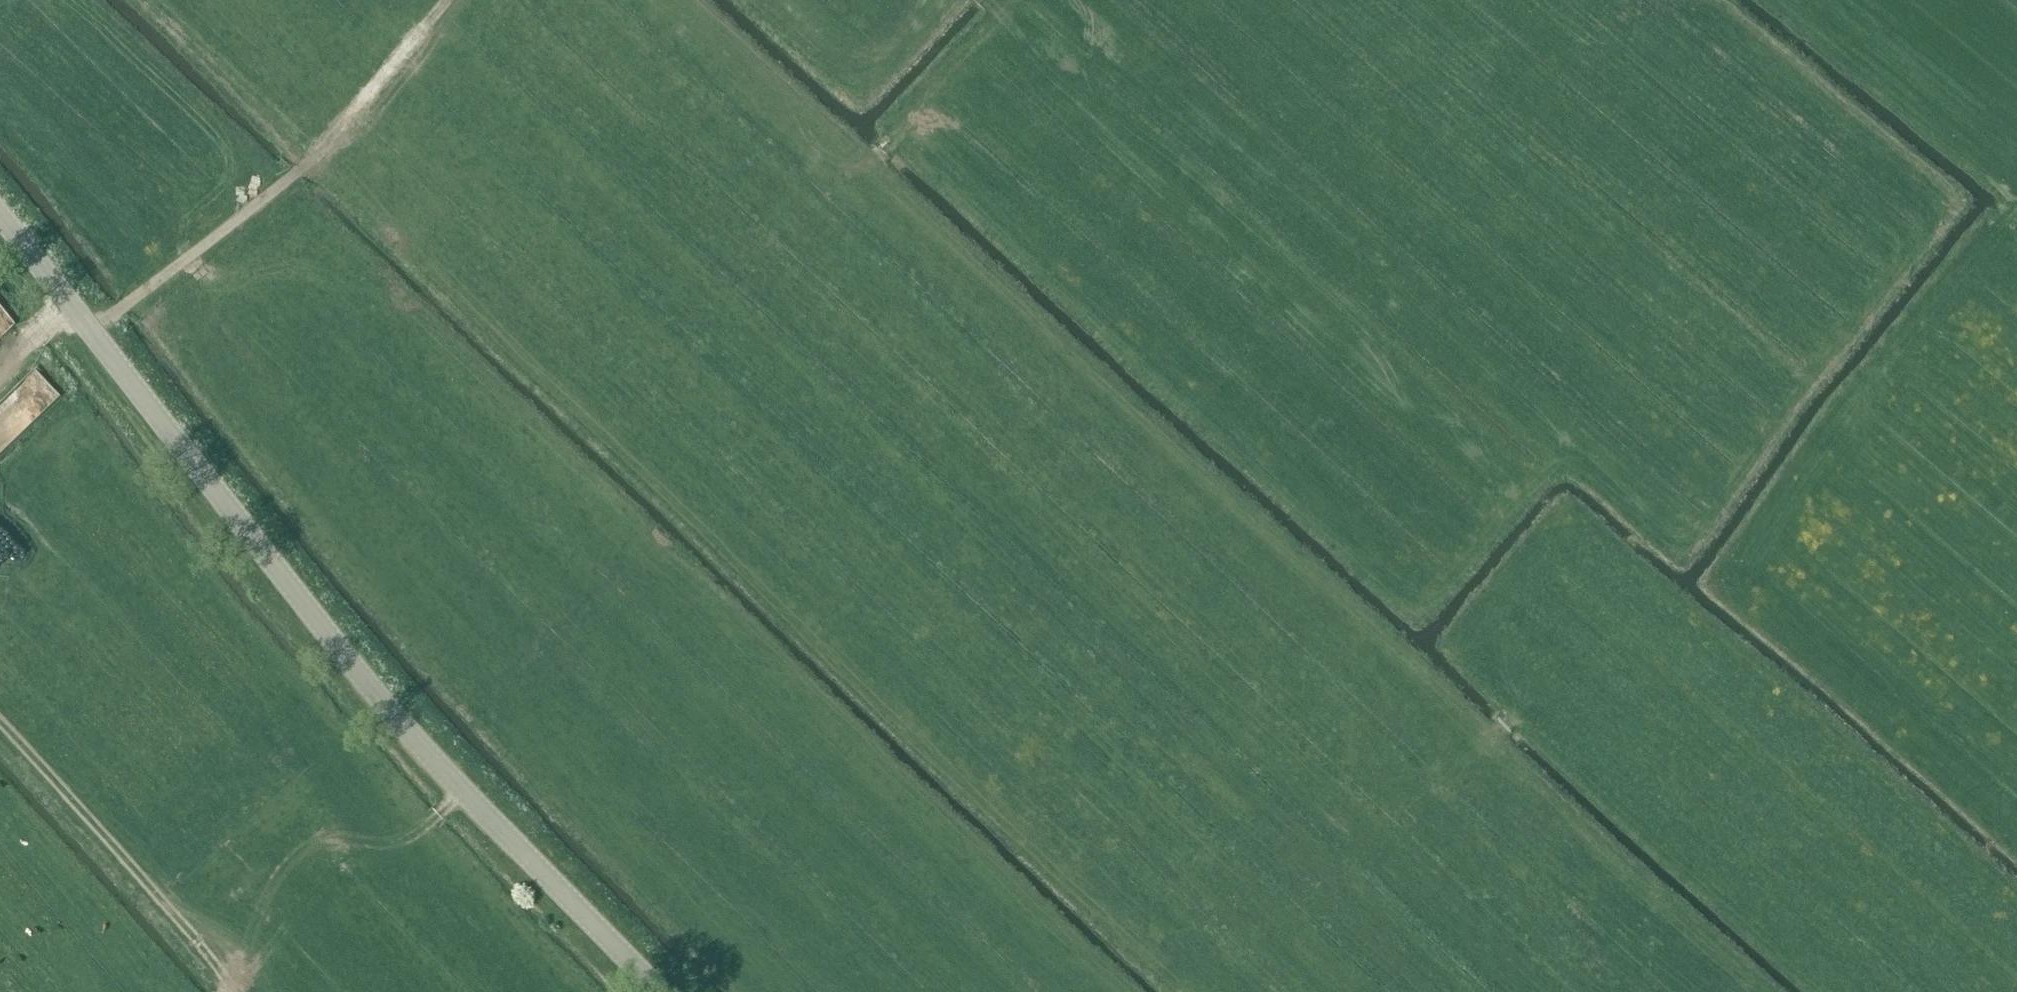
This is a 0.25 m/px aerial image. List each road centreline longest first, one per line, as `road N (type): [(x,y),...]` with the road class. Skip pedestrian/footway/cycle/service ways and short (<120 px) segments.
road 1 (unclassified): [(659,991),(465,793),(271,563),(0,216)]
road 2 (track): [(85,326),(293,180),(451,0)]
road 3 (track): [(319,155),(155,0)]

